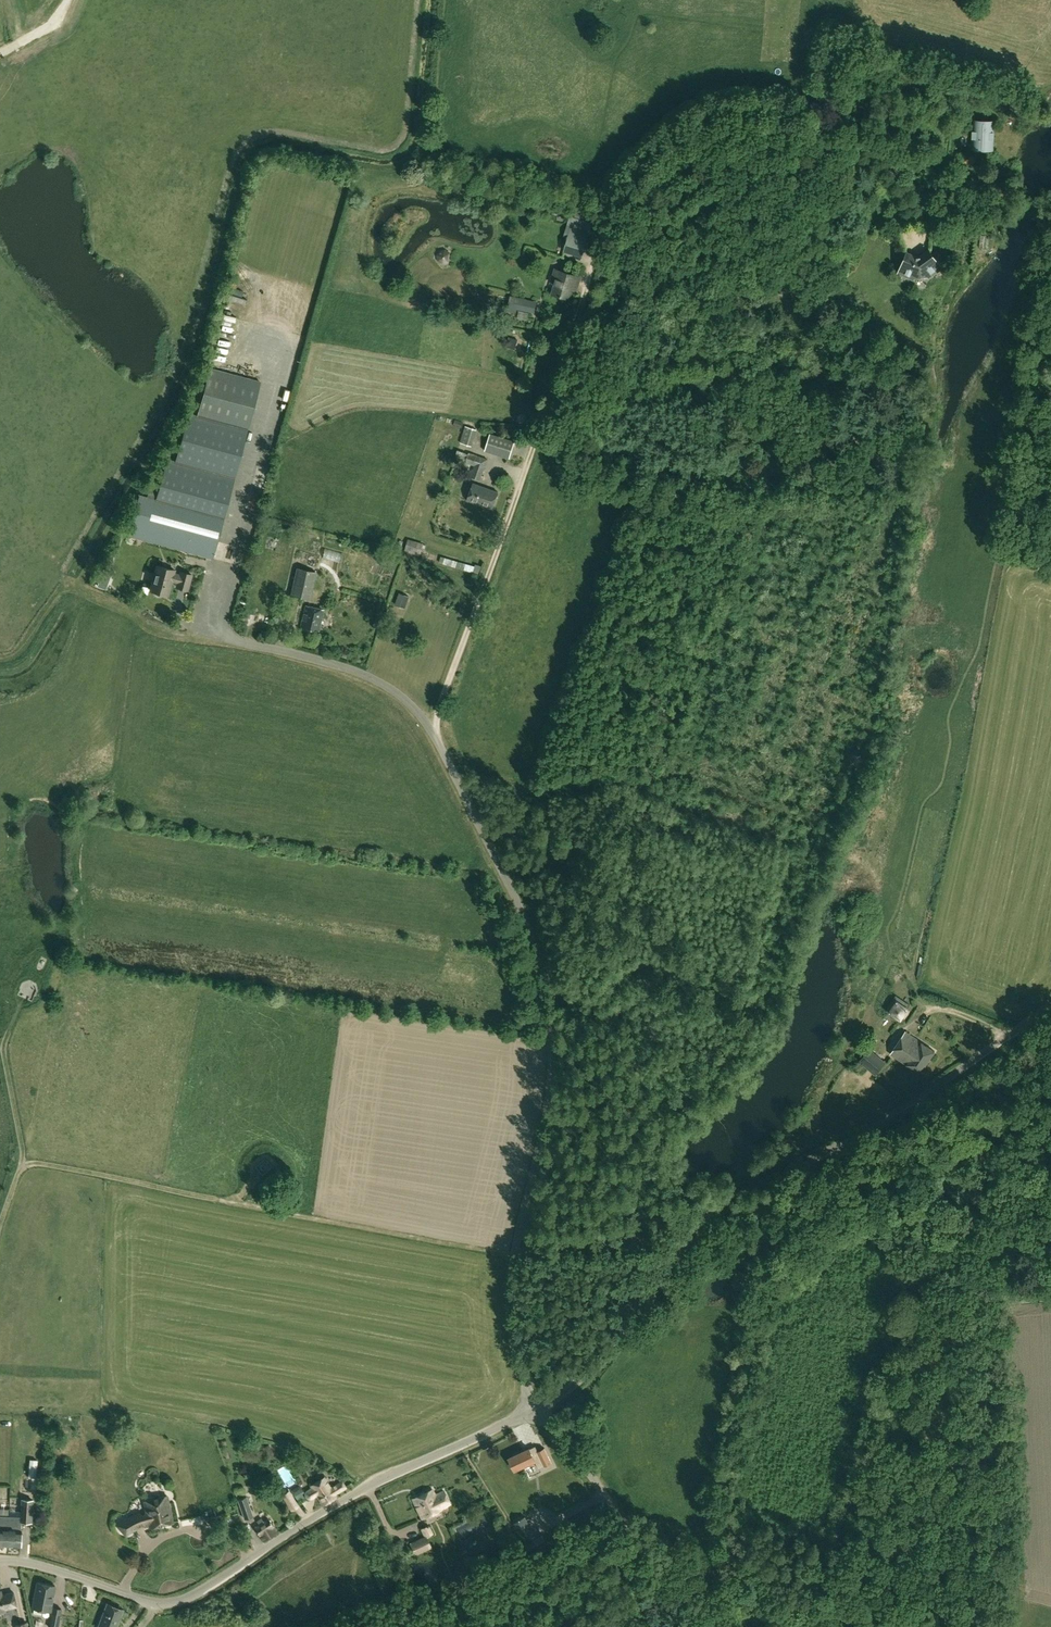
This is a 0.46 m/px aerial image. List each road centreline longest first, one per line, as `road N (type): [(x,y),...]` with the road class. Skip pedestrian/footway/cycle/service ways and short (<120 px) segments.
road 1 (unclassified): [(538,1410),(520,1366),(509,1289),(546,1083),(544,982),(516,892),(436,736)]
road 2 (track): [(22,1168),(42,1163),(513,1252),(685,1246)]
road 3 (tertiary): [(538,1410),(599,1358),(719,1206),(879,1120),(1050,1009)]
road 4 (track): [(920,245),(898,180),(860,146),(737,120),(672,145),(615,216),(531,454)]
road 5 (tertiary): [(0,1561),(145,1601),(183,1599),(346,1498),(538,1410)]
road 6 (unclassified): [(436,736),(441,699),(531,454)]
road 7 (unclassified): [(724,1626),(538,1410)]
road 8 (unclassified): [(436,736),(400,694),(361,672),(225,637)]
road 9 (track): [(540,1626),(569,1578),(648,1547)]

